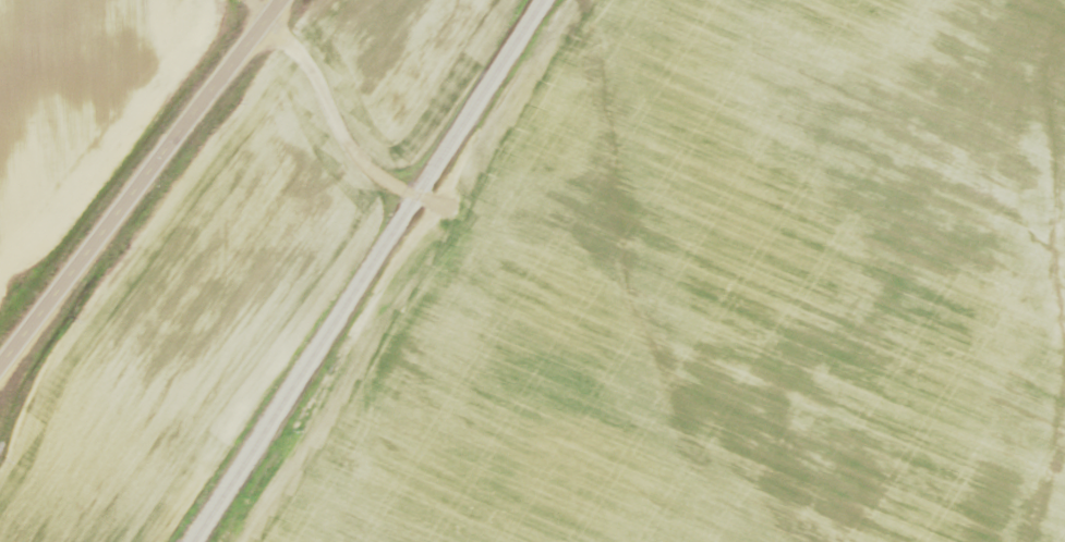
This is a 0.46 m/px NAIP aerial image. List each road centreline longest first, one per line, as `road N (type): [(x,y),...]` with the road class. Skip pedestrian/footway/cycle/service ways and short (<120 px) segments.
road 1 (track): [(259,20),(302,62),(349,146),(372,170),(447,207),(501,386)]
road 2 (primary): [(0,359),(274,0)]

